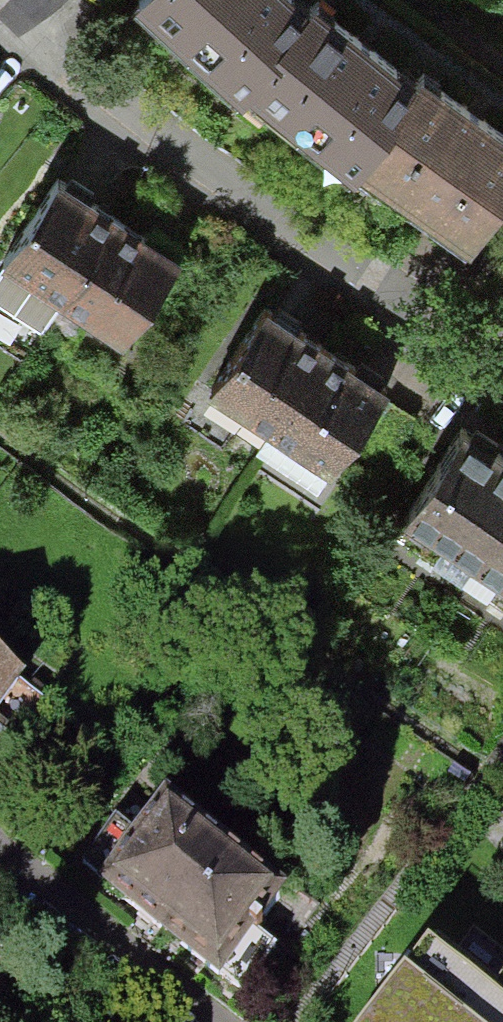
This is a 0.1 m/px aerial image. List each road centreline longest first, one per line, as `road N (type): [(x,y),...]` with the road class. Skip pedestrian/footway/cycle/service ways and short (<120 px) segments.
road 1 (residential): [(390,297),(174,149),(0,3)]
road 2 (residential): [(204,1021),(0,861)]
road 3 (residential): [(500,373),(390,297)]

